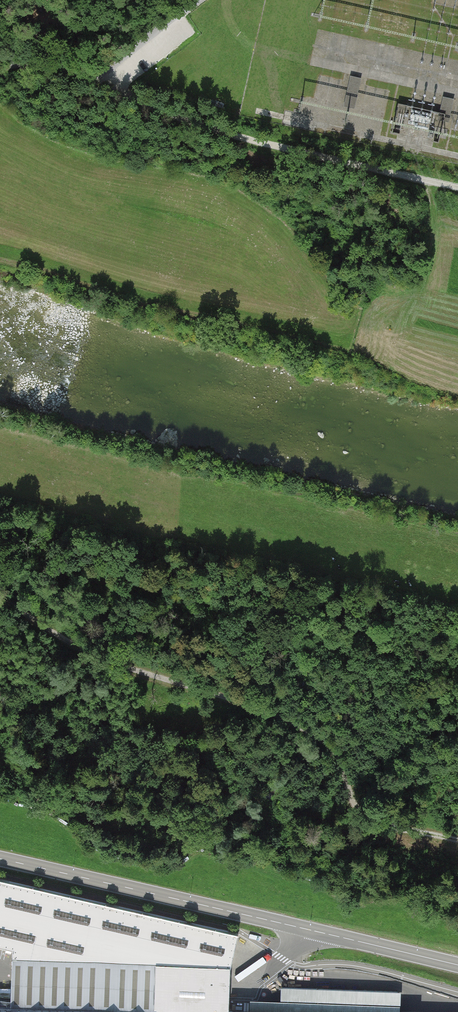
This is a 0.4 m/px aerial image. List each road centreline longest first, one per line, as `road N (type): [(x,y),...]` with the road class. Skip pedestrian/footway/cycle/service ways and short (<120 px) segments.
road 1 (track): [(0,595),(90,656),(262,708),(310,731),(329,747),(367,819),(457,840)]
road 2 (track): [(457,187),(174,117),(96,77)]
road 3 (tertiary): [(306,929),(0,859)]
road 4 (tertiary): [(457,965),(306,929)]
road 5 (unclassified): [(96,77),(194,0)]

